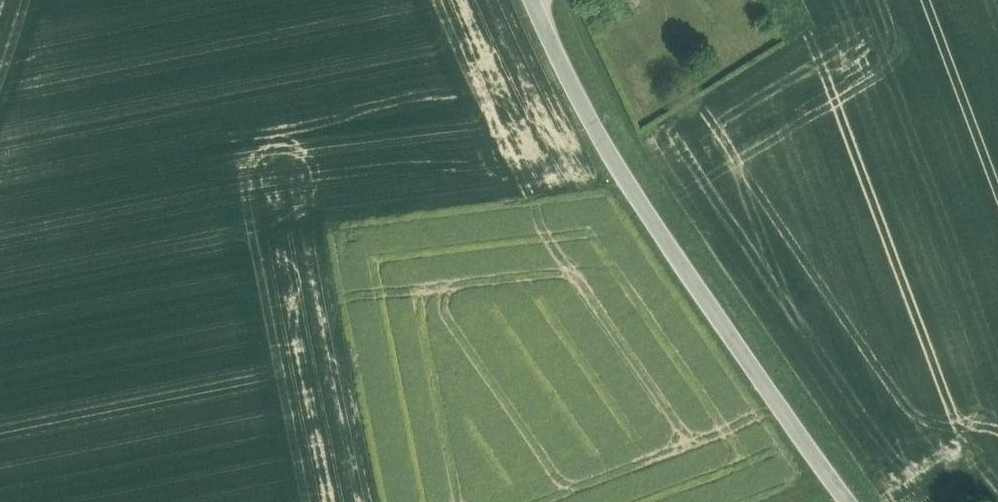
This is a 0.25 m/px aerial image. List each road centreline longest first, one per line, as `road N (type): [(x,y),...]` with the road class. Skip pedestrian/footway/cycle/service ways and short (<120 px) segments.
road 1 (tertiary): [(850,501),(645,209),(533,0)]

